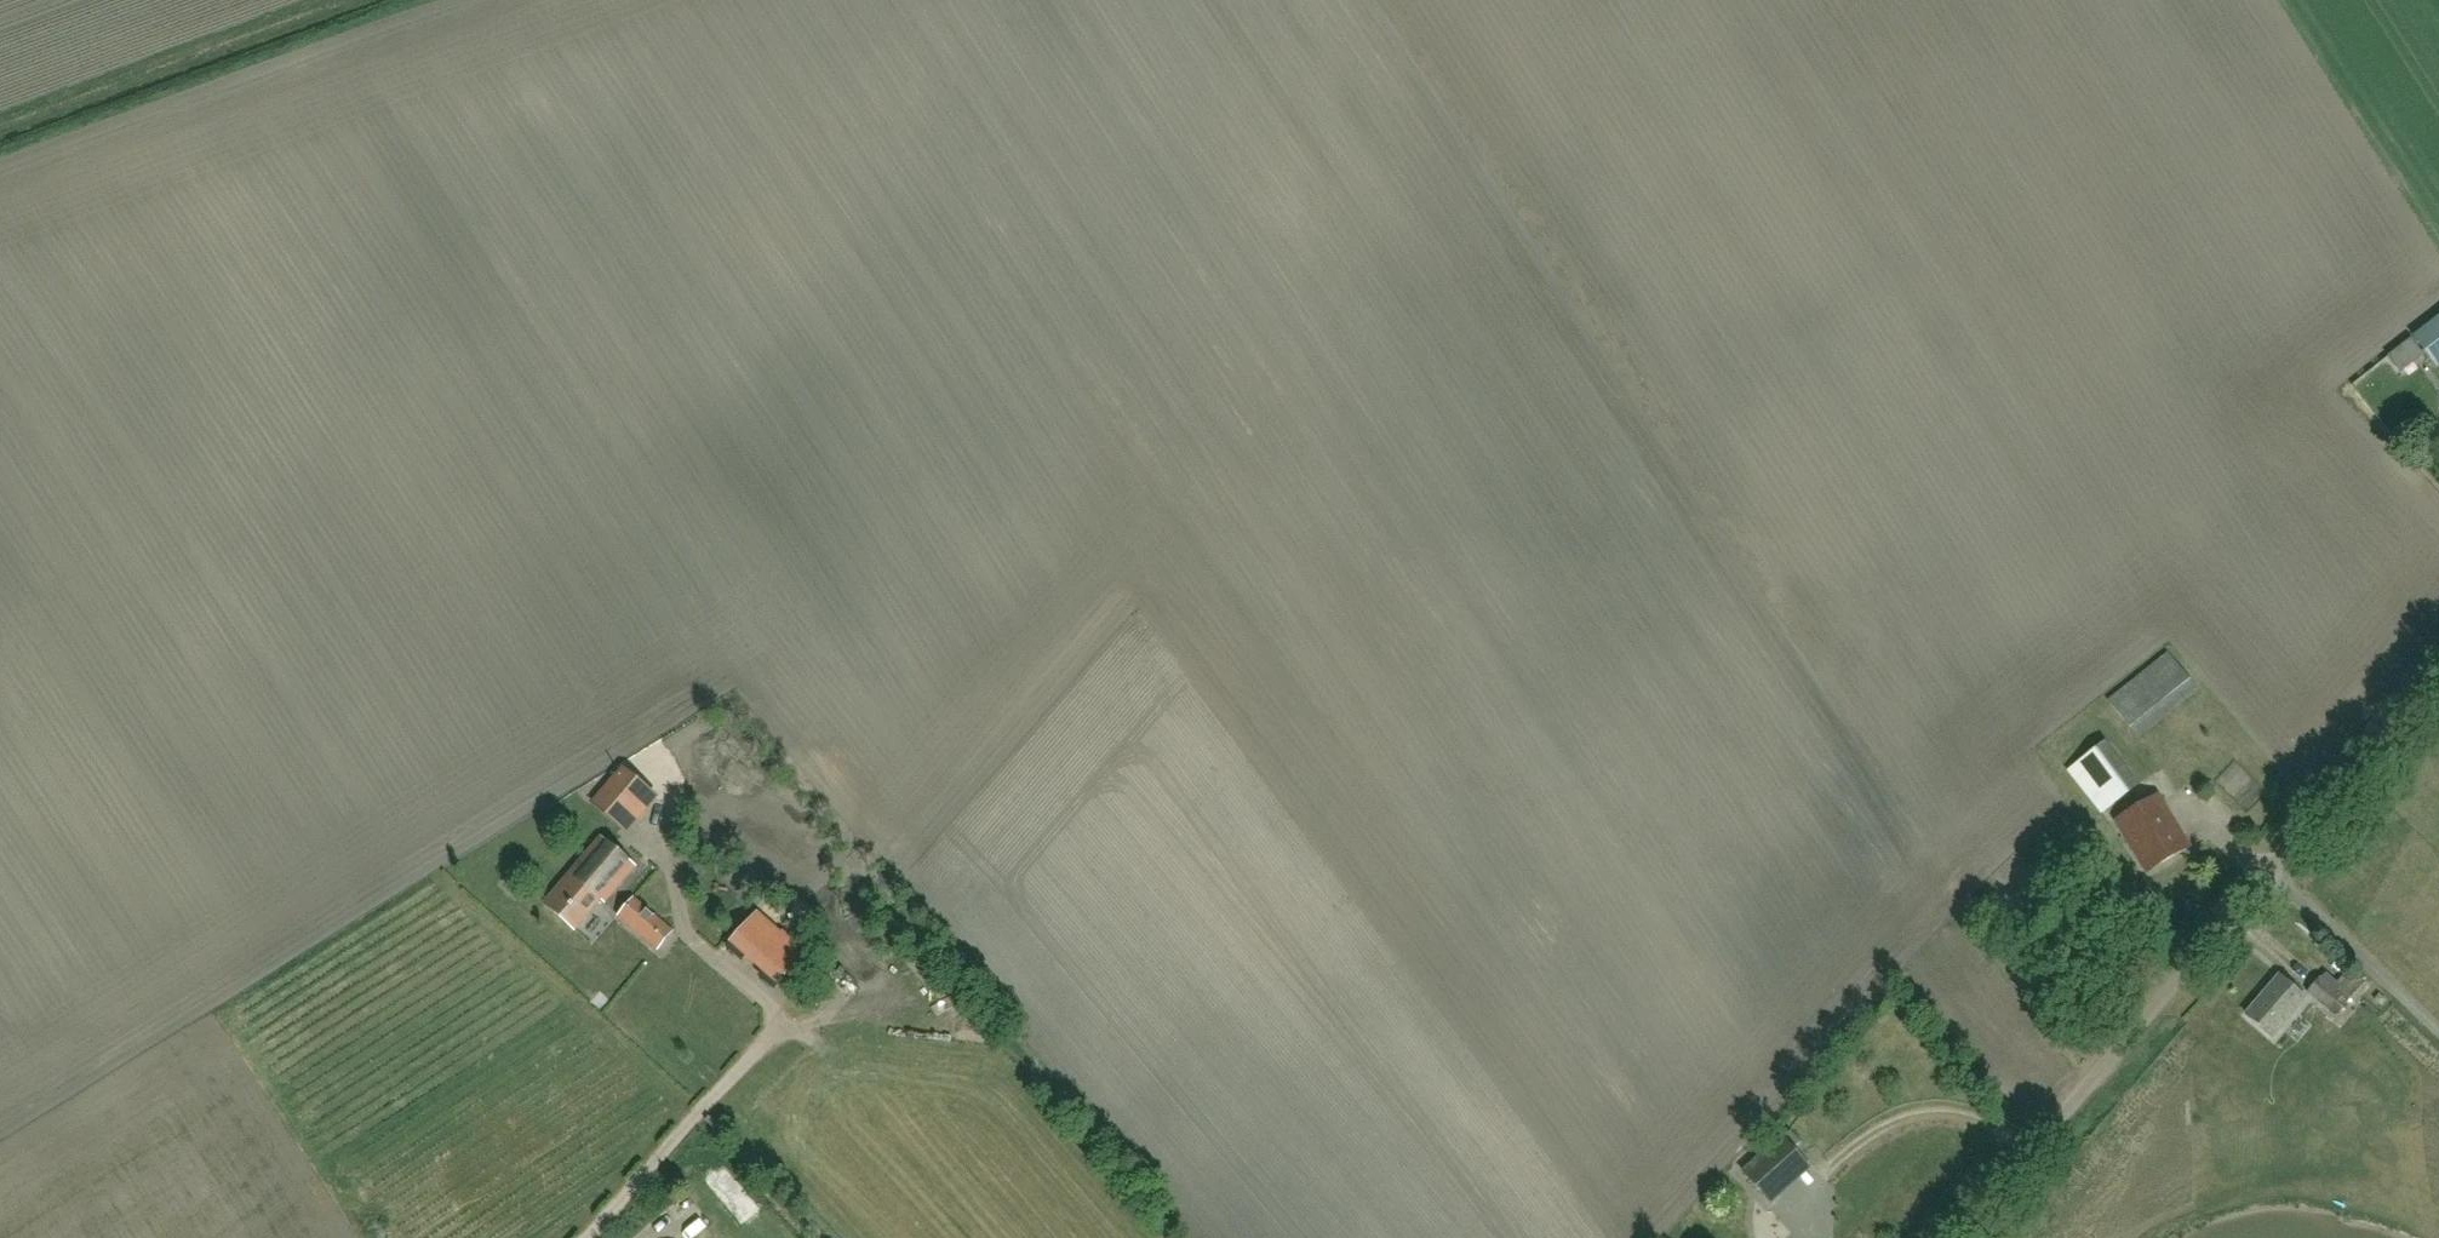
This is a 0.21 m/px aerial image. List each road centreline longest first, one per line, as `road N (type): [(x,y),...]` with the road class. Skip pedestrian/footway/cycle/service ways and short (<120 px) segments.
road 1 (unclassified): [(1956,1237),(2270,875)]
road 2 (unclassified): [(2270,875),(2438,677)]
road 3 (unclassified): [(2270,875),(2438,1033)]

